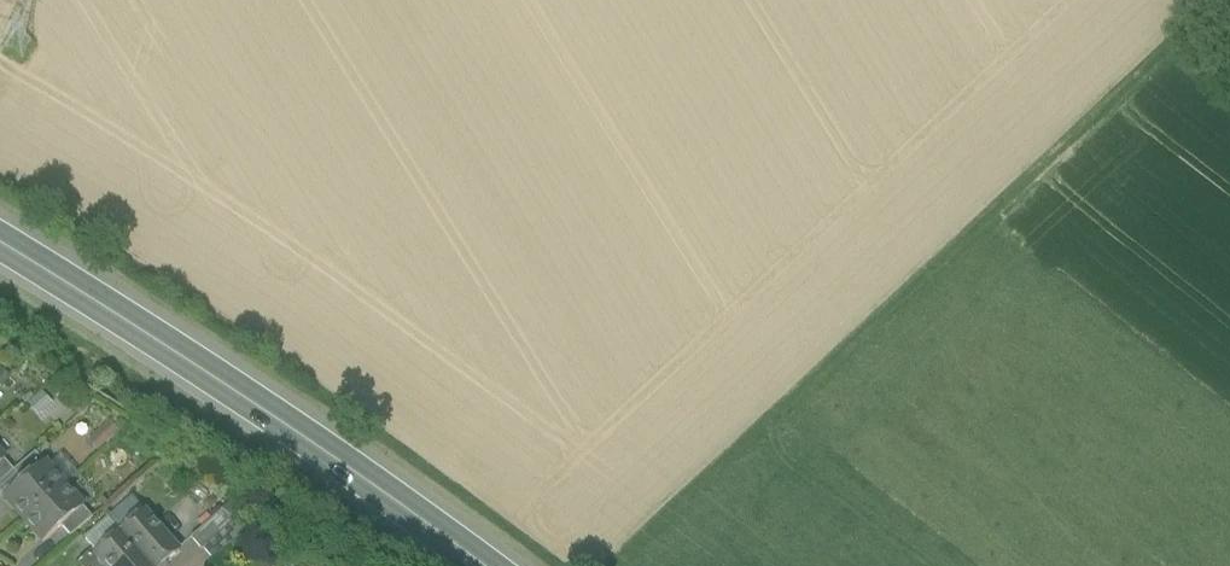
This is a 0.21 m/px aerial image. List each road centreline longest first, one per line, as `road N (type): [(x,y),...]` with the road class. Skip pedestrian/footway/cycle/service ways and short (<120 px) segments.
road 1 (track): [(612,565),(1223,0)]
road 2 (primary): [(0,242),(494,565)]

